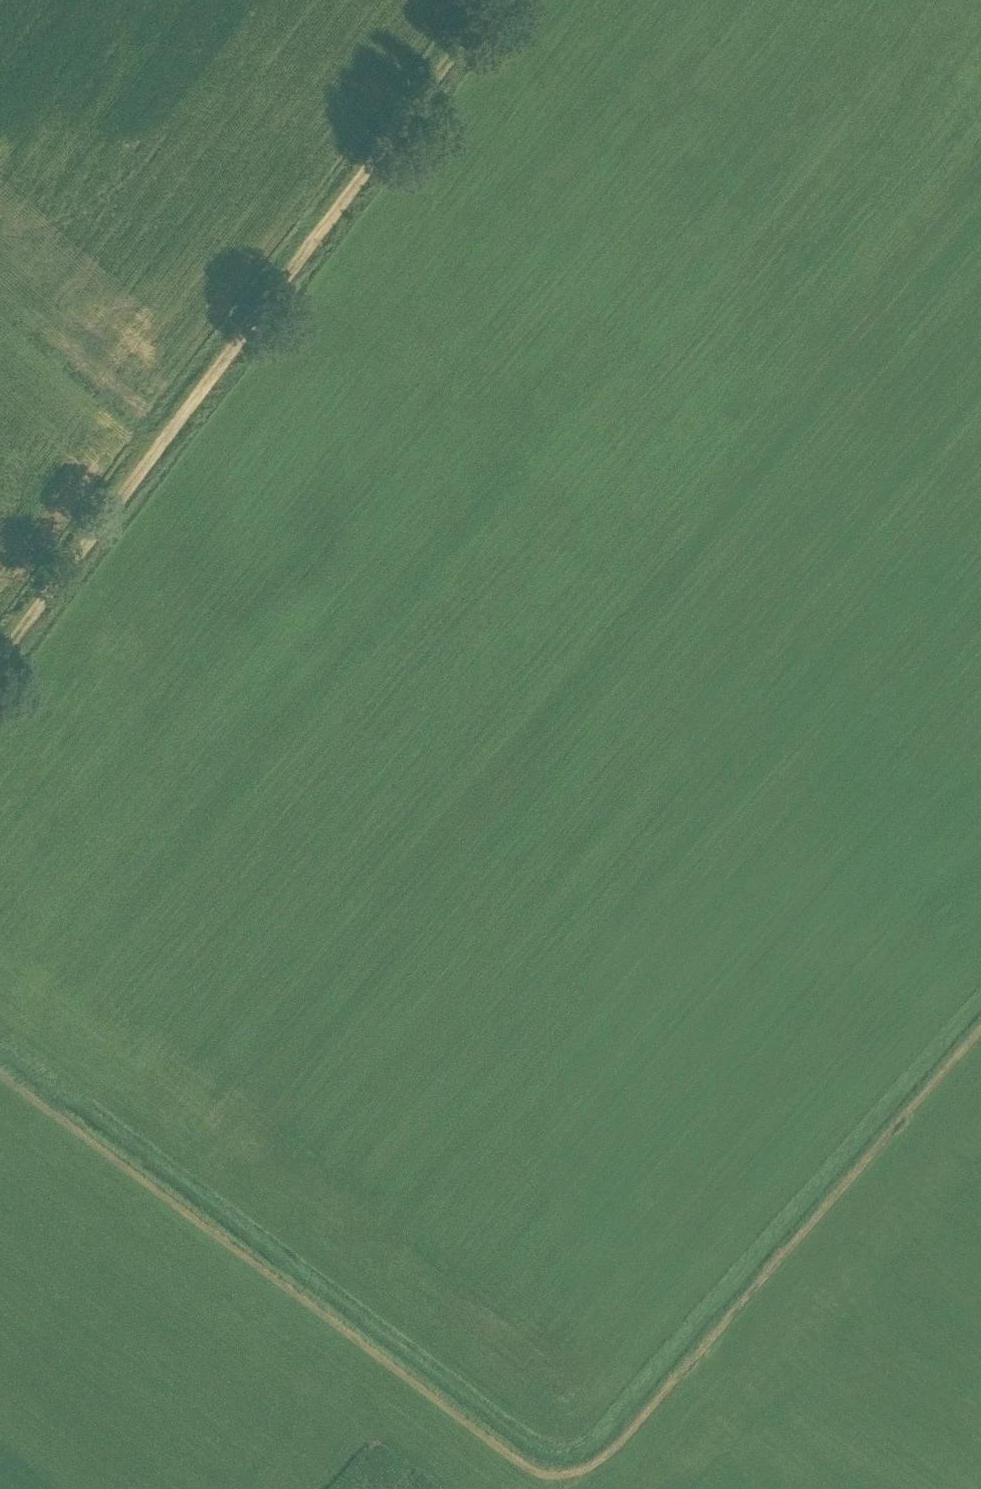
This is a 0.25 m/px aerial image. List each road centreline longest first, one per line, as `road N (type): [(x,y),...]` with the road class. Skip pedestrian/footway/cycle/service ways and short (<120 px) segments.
road 1 (track): [(0,662),(497,0)]

